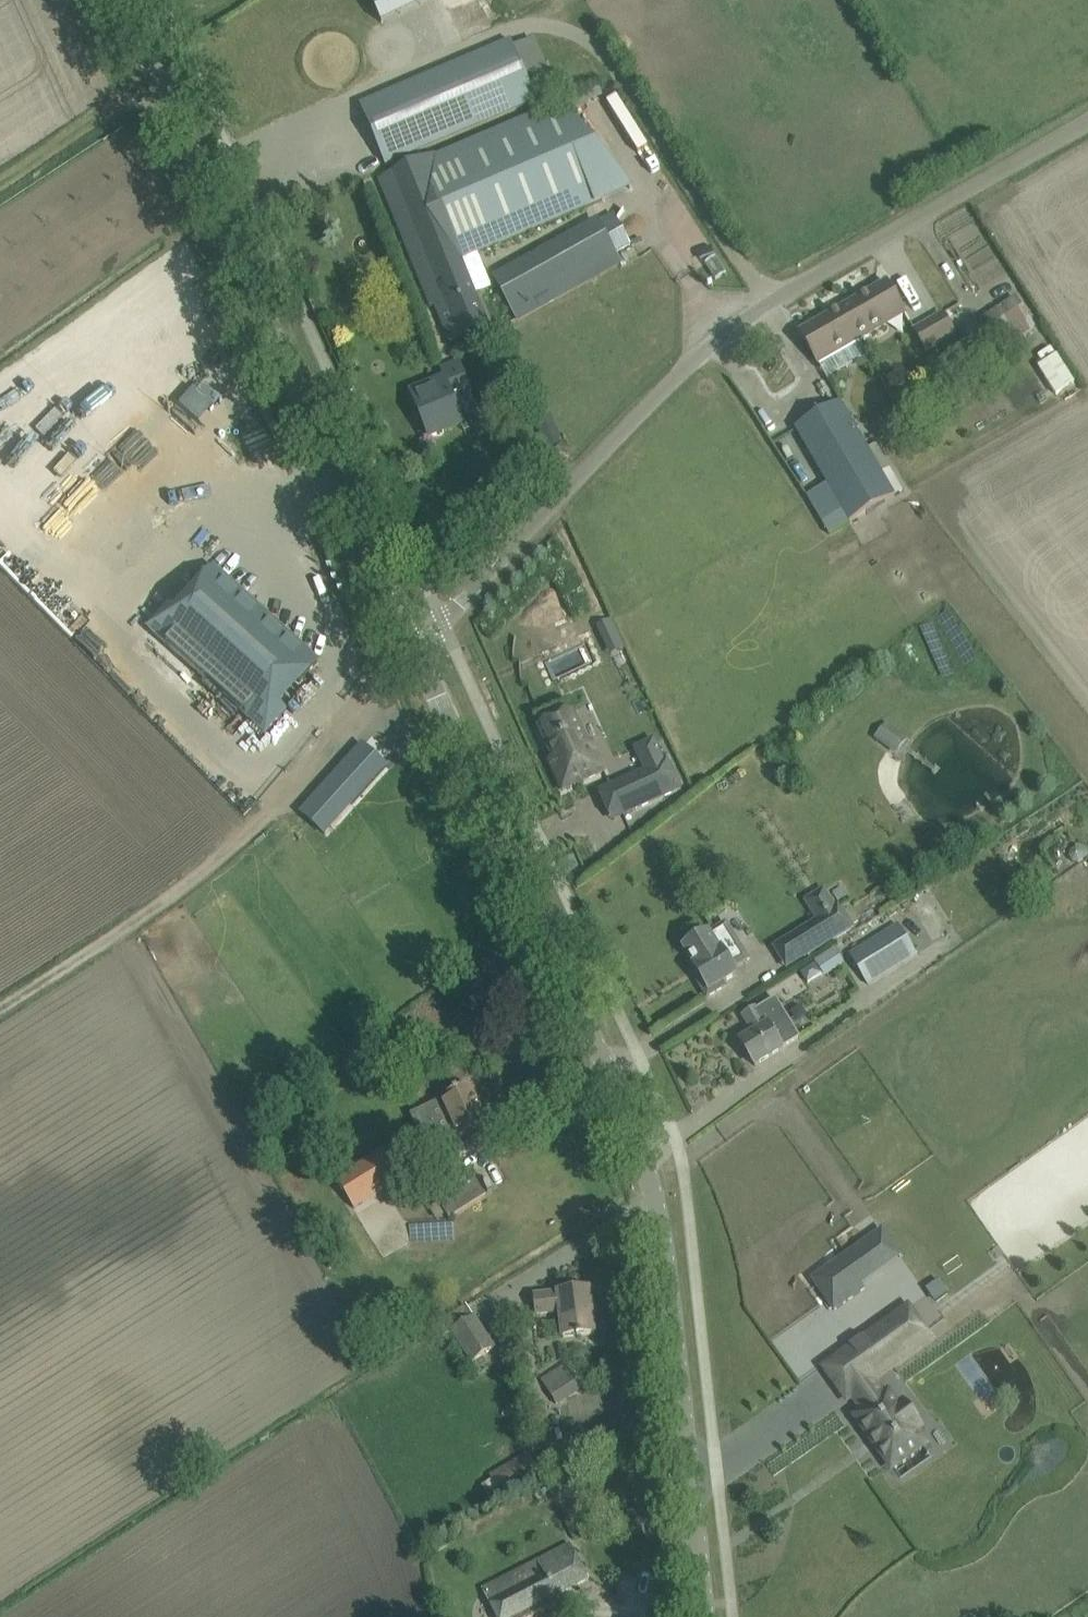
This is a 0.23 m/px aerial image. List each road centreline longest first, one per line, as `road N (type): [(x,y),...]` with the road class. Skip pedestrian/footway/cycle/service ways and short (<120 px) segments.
road 1 (tertiary): [(703,1616),(658,1218),(630,1121),(414,647)]
road 2 (unclassified): [(414,647),(746,330),(1087,131)]
road 3 (tertiary): [(414,647),(121,0)]
road 4 (track): [(0,1010),(200,878),(314,767),(414,647)]

